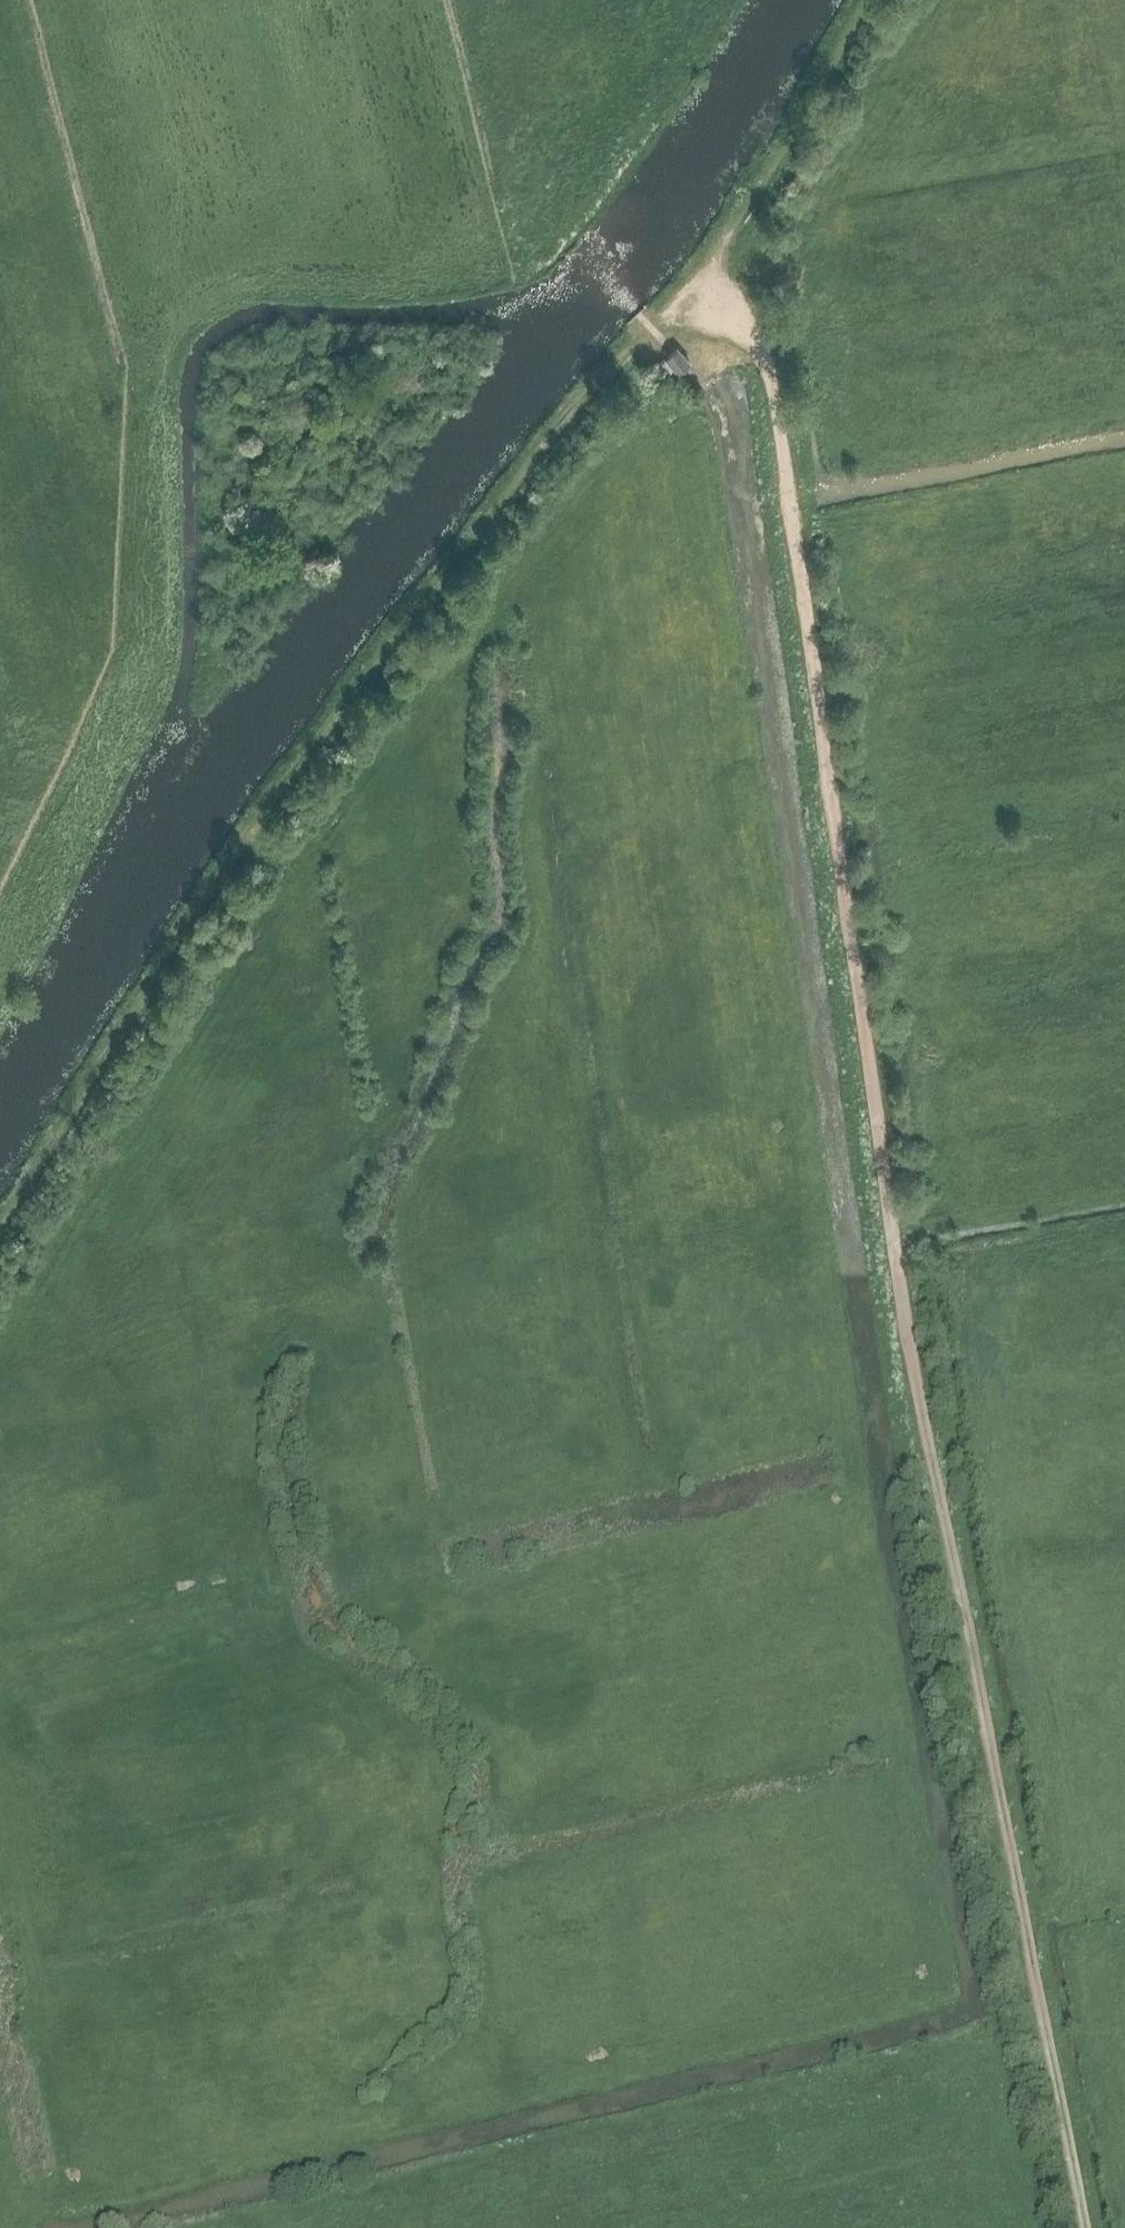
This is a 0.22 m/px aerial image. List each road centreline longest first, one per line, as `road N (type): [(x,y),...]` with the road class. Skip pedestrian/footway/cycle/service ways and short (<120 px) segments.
road 1 (track): [(1083,2227),(913,1341),(779,423),(764,365),(694,281)]

